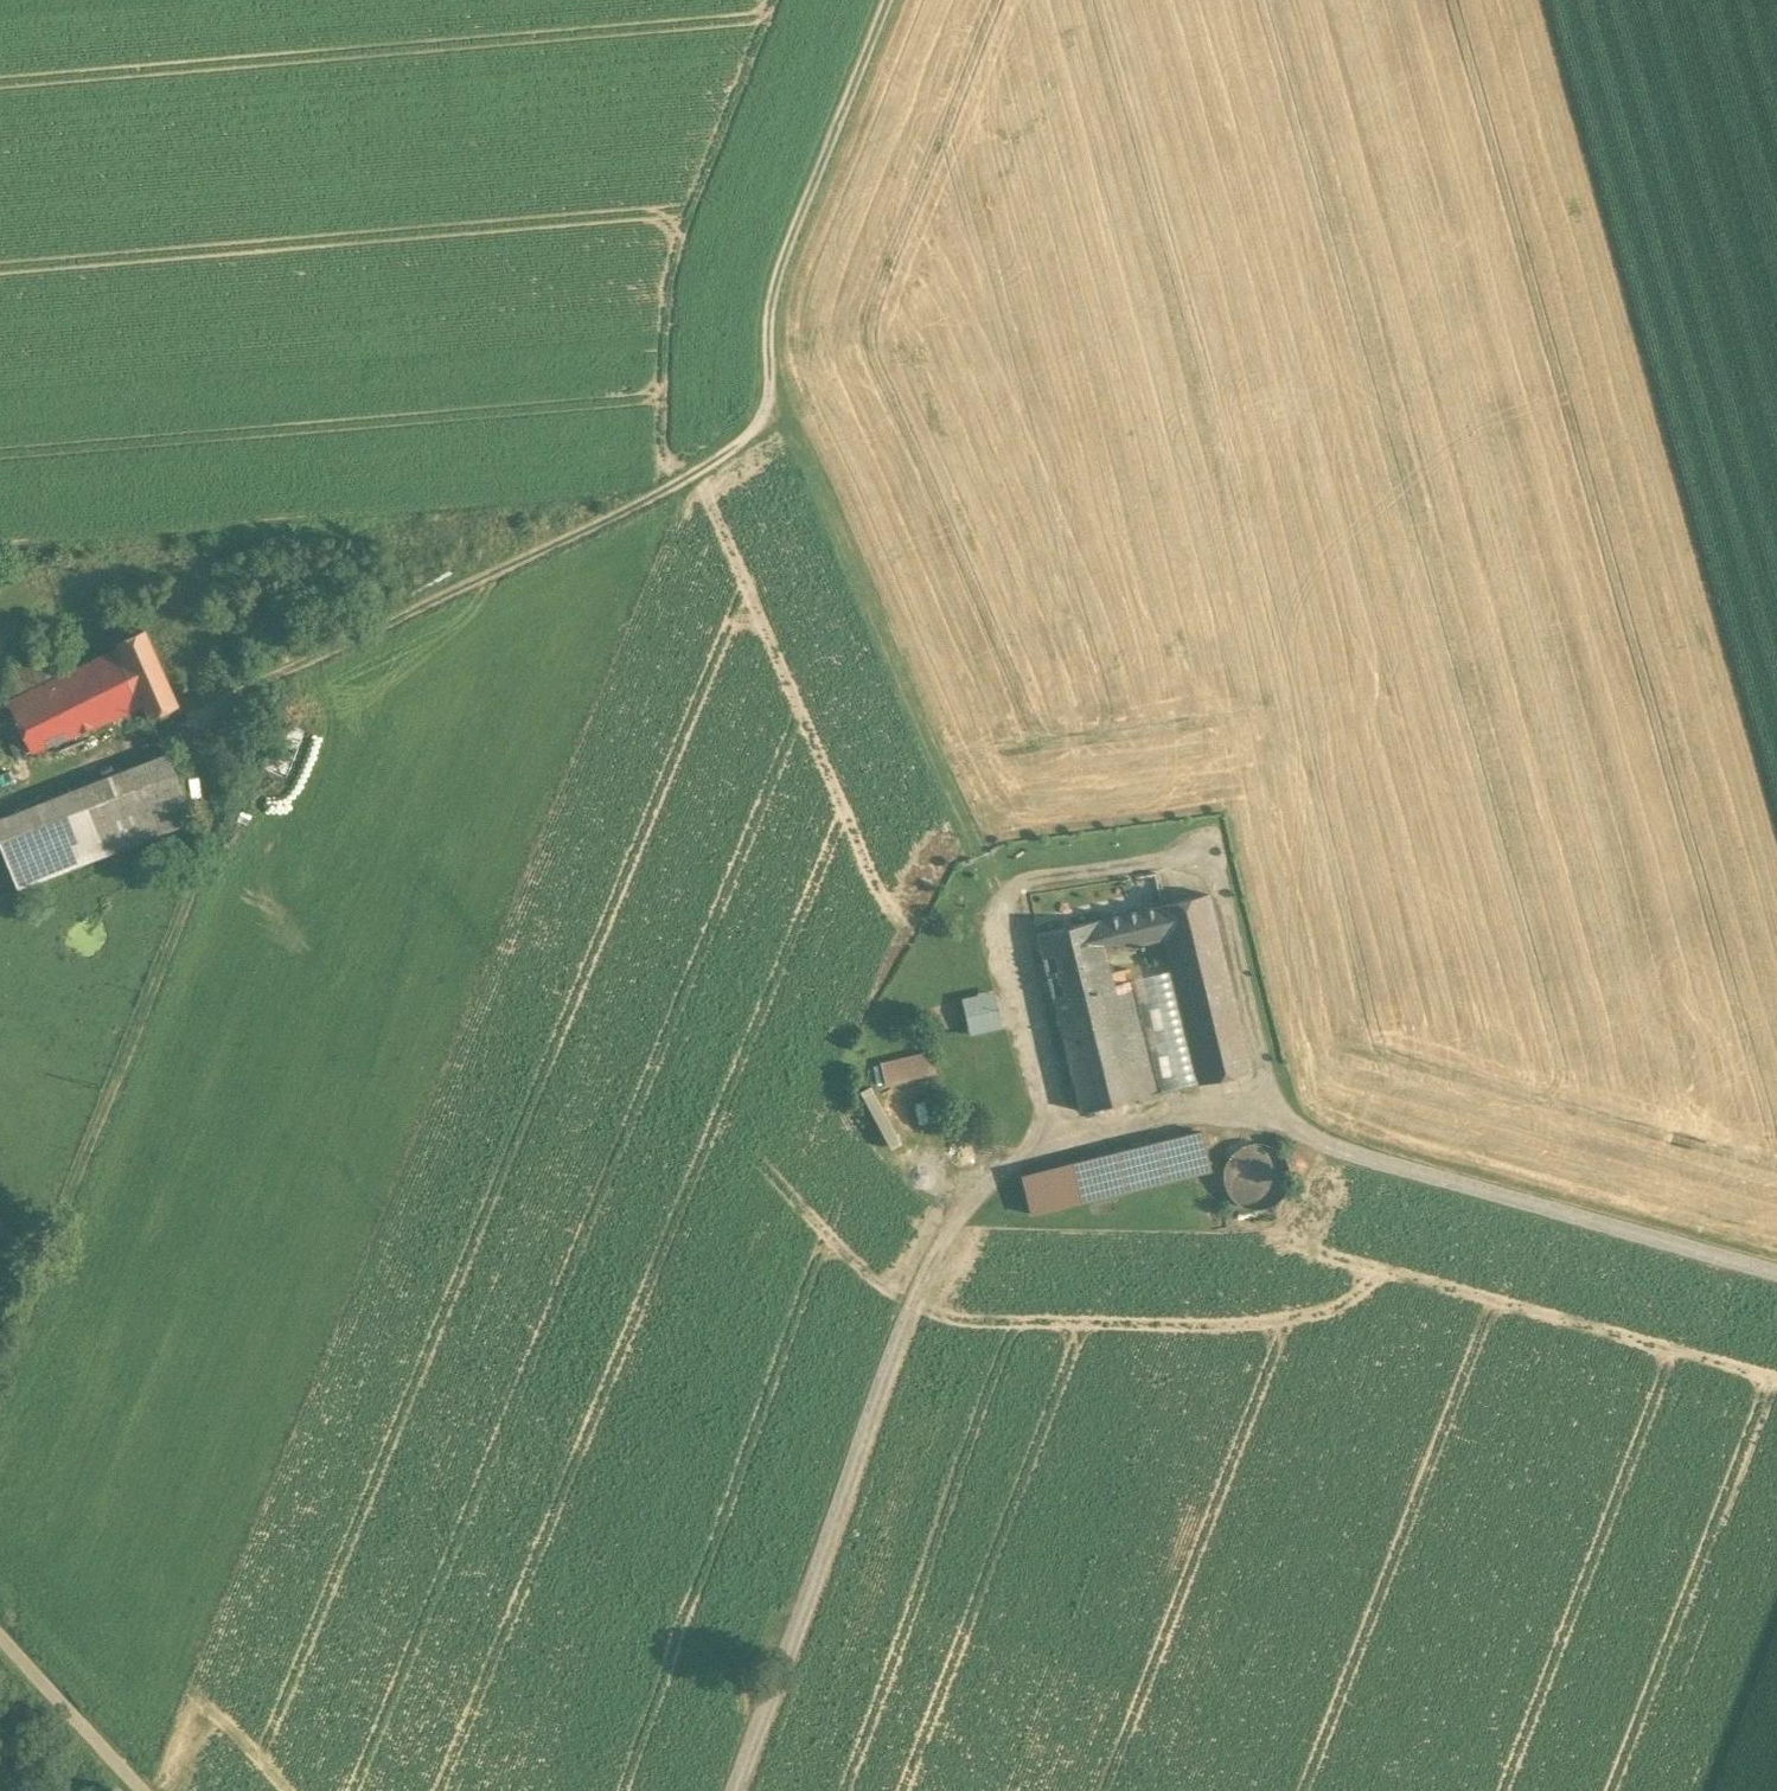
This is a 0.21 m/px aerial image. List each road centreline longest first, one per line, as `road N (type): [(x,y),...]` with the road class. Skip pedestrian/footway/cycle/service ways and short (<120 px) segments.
road 1 (track): [(894,0),(809,220),(787,368),(793,402),(782,425),(693,488),(210,715)]
road 2 (track): [(1055,1151),(1235,1112),(1776,1274)]
road 3 (track): [(210,715),(204,857),(0,1368)]
road 4 (unclassified): [(138,1790),(0,1648)]

